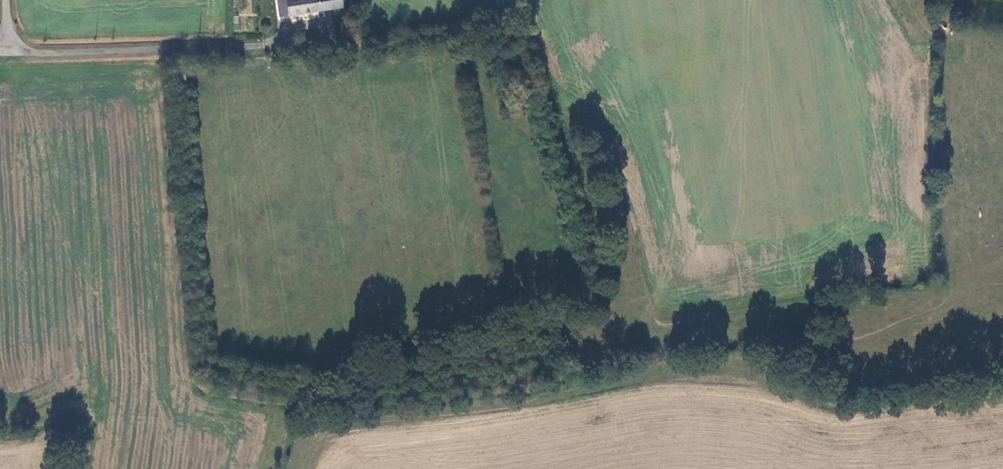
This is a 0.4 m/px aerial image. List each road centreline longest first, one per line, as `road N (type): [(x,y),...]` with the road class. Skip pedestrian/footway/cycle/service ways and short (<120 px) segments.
road 1 (unclassified): [(2,62),(234,54)]

